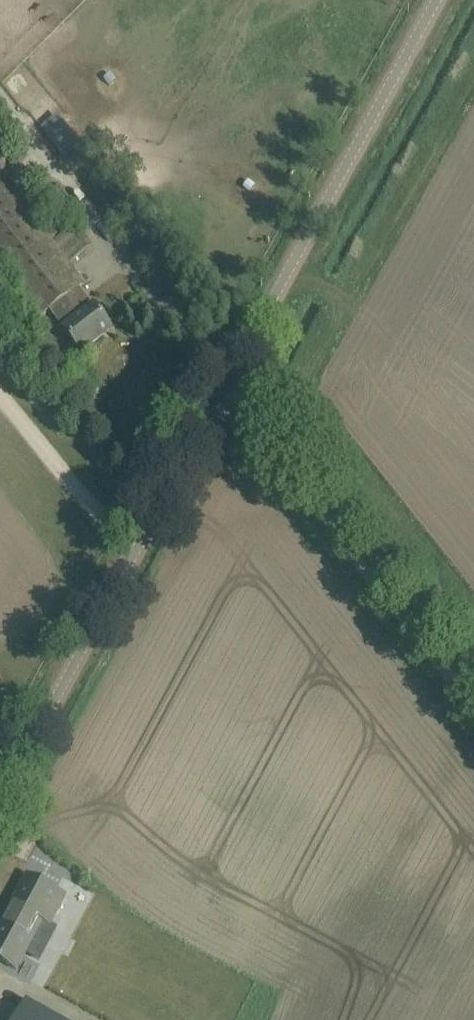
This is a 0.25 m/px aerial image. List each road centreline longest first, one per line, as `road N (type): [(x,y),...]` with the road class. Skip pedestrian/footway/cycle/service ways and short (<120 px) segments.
road 1 (unclassified): [(0,796),(439,0)]
road 2 (track): [(221,387),(473,707)]

